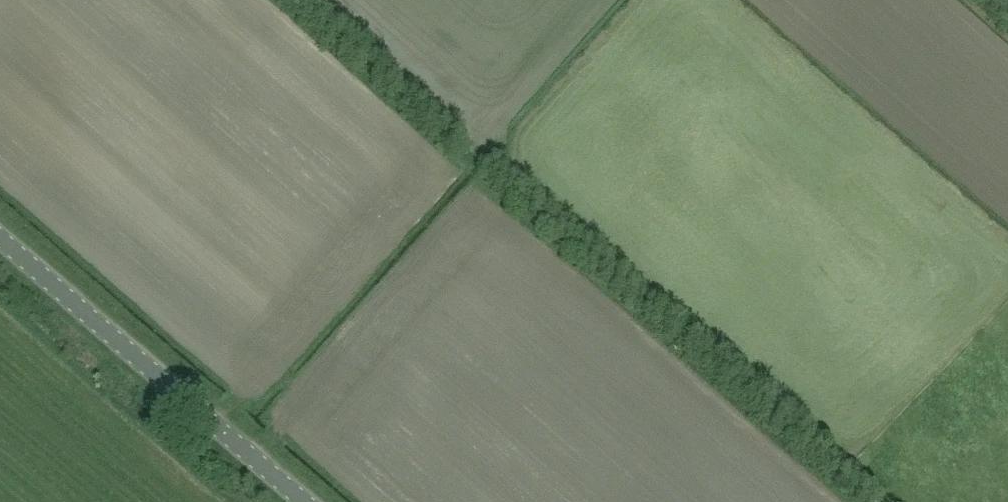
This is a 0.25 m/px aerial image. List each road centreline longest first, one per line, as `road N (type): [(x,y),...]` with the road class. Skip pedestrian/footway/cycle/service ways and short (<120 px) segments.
road 1 (tertiary): [(316,501),(0,232)]

